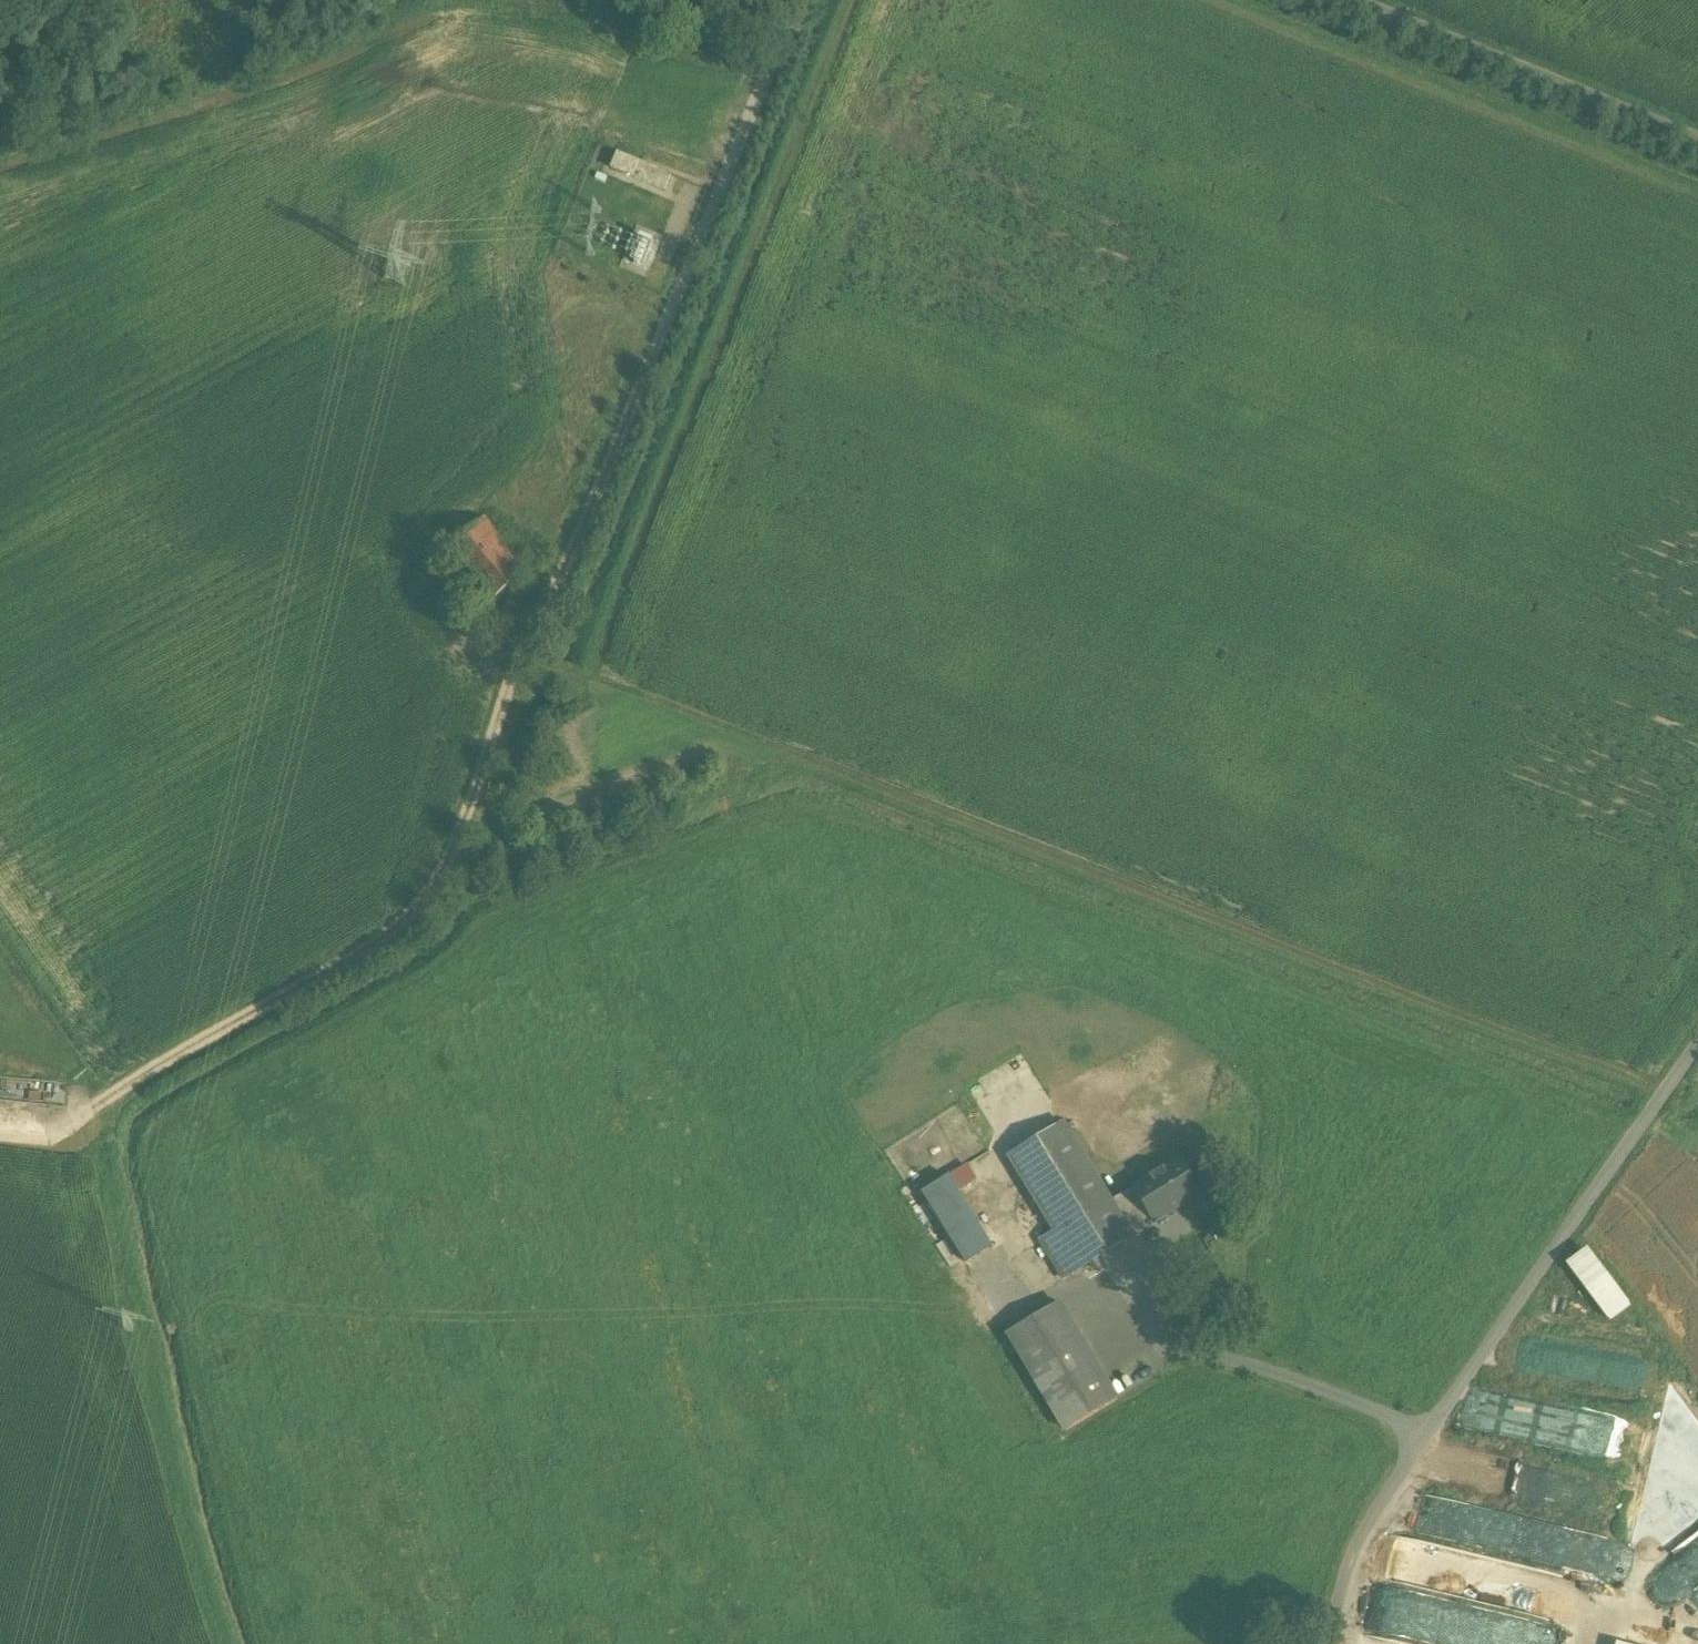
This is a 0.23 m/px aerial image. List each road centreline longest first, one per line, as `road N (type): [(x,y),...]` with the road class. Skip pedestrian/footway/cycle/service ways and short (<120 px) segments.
road 1 (track): [(792,0),(437,888),(381,944),(100,1107)]
road 2 (unclassified): [(1328,1643),(1349,1568),(1380,1505),(1697,1048)]
road 3 (unclassified): [(1697,141),(1348,0)]

